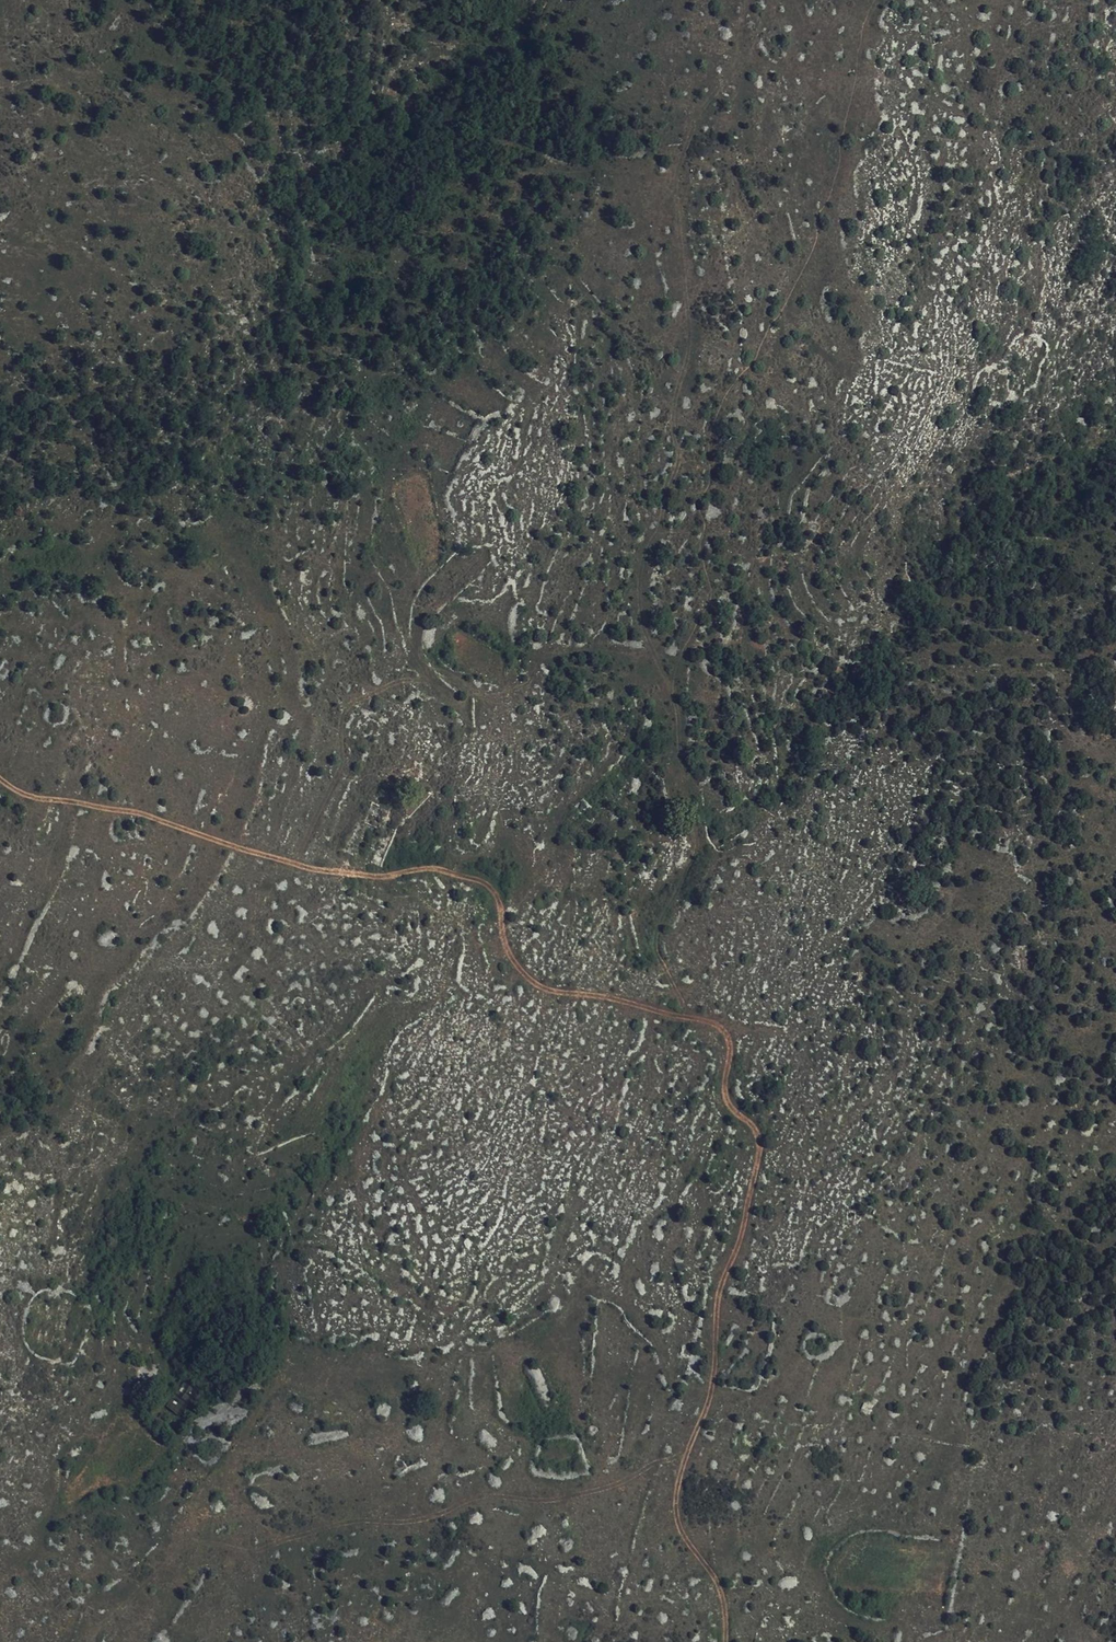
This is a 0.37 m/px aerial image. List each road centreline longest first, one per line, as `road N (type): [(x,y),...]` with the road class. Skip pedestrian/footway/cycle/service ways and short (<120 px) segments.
road 1 (track): [(0,779),(26,797),(135,811),(317,871),(385,876),(431,865),(487,884),(500,900),(506,947),(549,993),(632,1002),(717,1024),(730,1040),(728,1102),(763,1138),(739,1251),(717,1303),(712,1382),(675,1510),(680,1533),(716,1581),(724,1641)]
road 2 (track): [(687,1455),(582,1496),(475,1497),(443,1514),(364,1522),(256,1552),(186,1547),(101,1626),(74,1623),(25,1570),(36,1542),(68,1505)]

